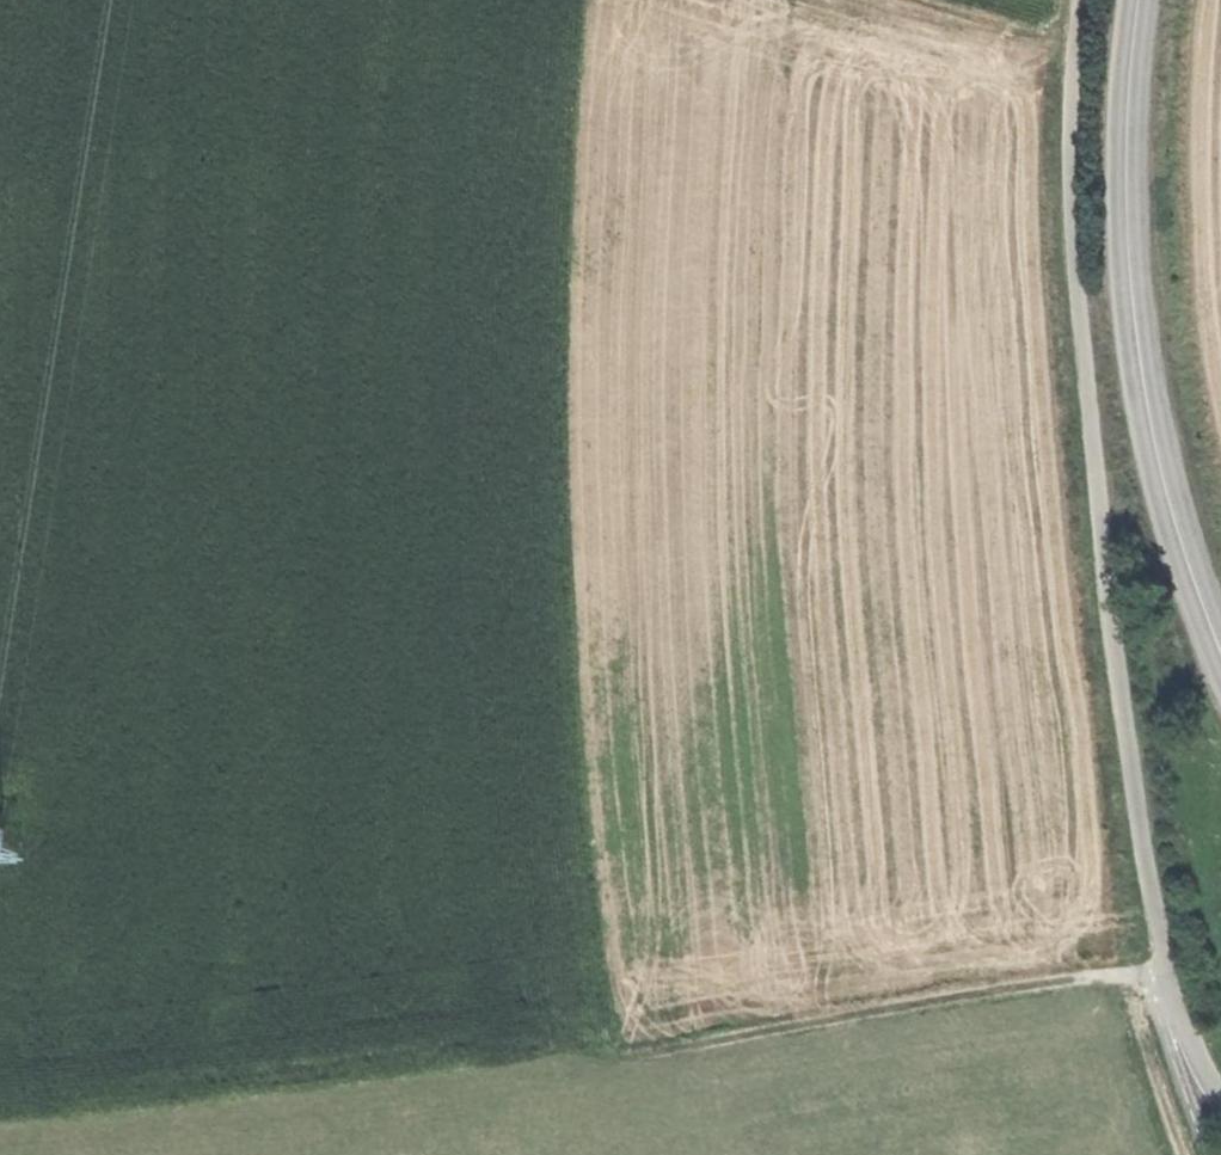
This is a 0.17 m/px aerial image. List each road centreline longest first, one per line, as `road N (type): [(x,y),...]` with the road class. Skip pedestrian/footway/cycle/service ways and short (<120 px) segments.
road 1 (secondary): [(1138,0),(1126,199),(1136,334),(1161,475),(1220,654)]

